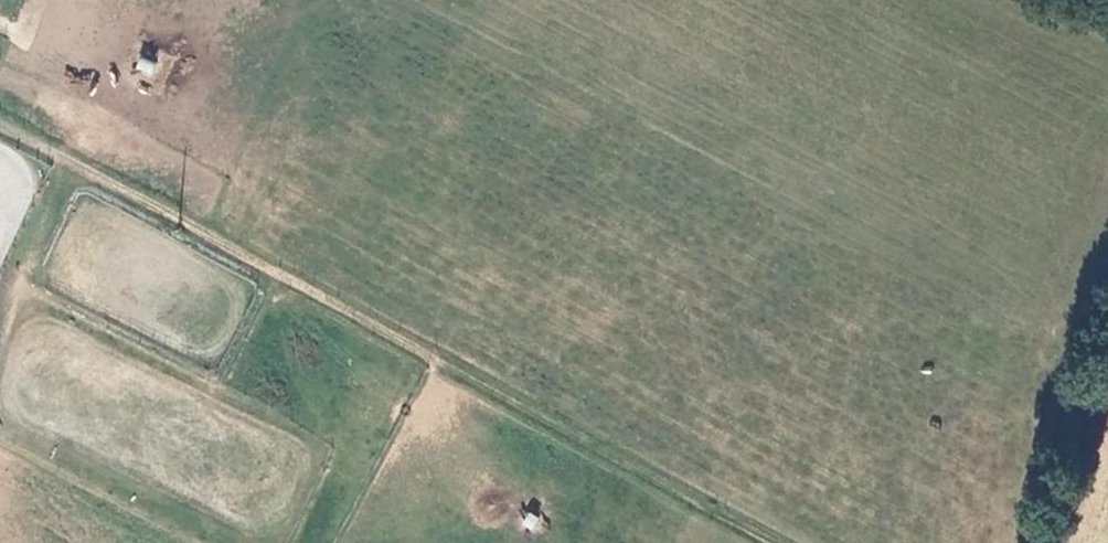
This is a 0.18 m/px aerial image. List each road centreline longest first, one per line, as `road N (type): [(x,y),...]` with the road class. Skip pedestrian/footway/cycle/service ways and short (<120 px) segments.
road 1 (track): [(791,542),(0,124)]

